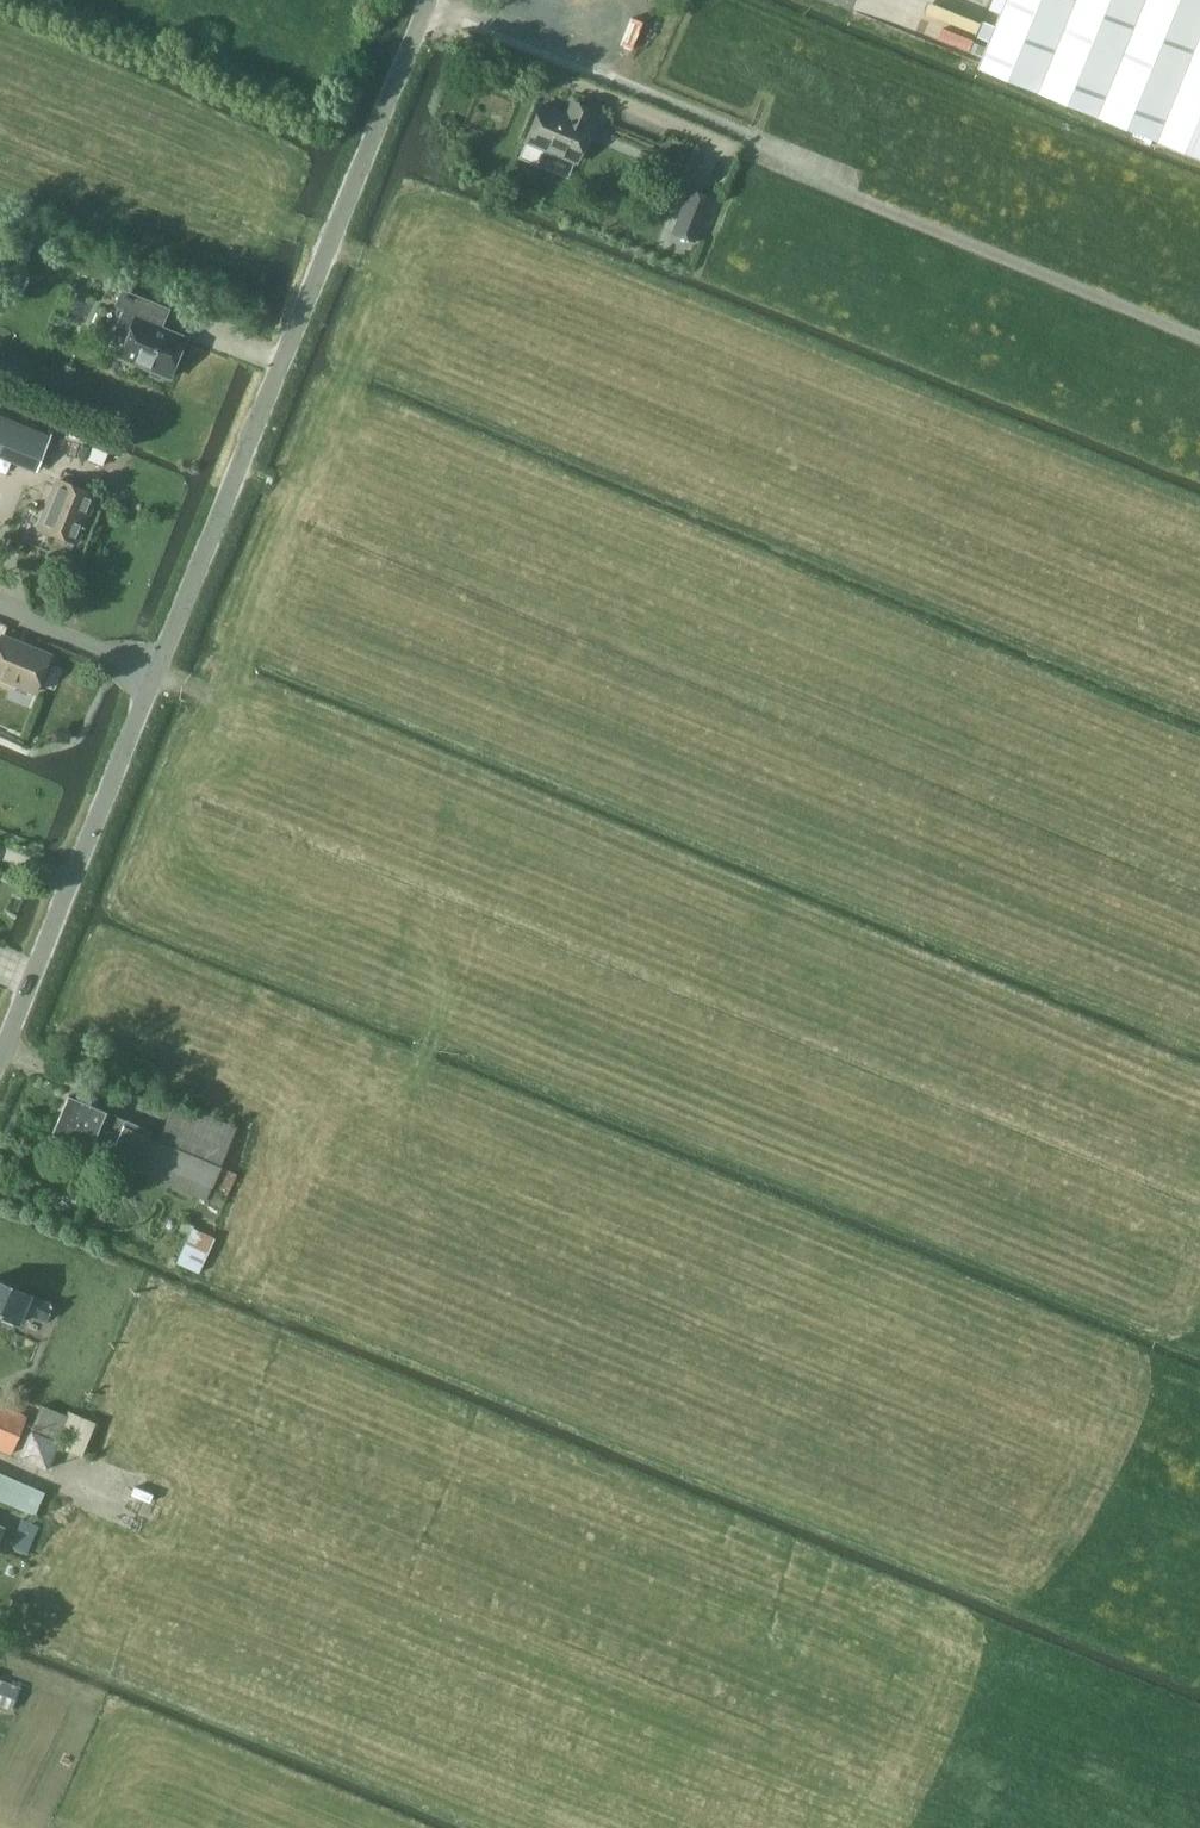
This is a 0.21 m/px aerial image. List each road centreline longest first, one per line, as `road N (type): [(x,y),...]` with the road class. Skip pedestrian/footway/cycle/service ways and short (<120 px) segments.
road 1 (unclassified): [(0,1053),(427,0)]
road 2 (track): [(397,269),(266,211)]

